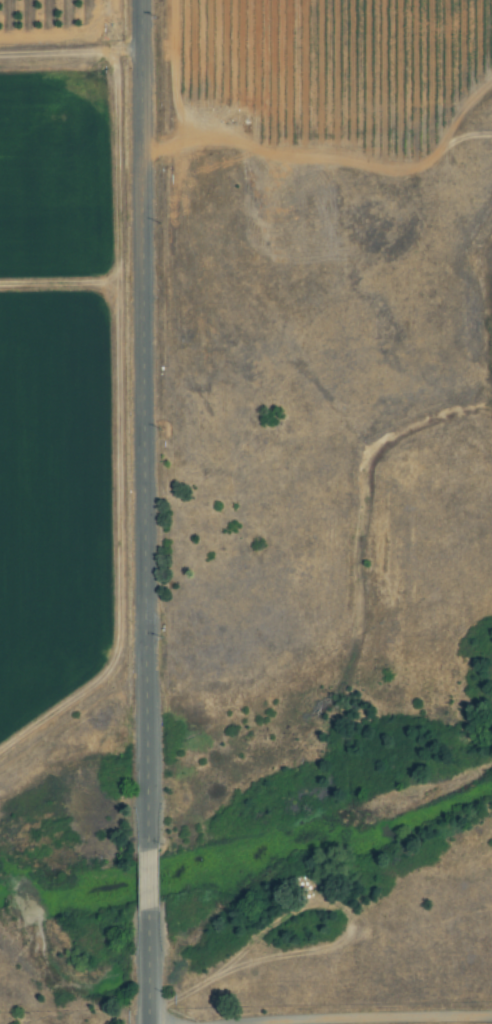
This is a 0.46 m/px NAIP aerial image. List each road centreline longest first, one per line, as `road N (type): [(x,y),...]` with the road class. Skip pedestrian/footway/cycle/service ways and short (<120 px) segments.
road 1 (residential): [(148,1023),(140,0)]
road 2 (residential): [(0,682),(145,665)]
road 3 (residential): [(0,56),(140,53)]

